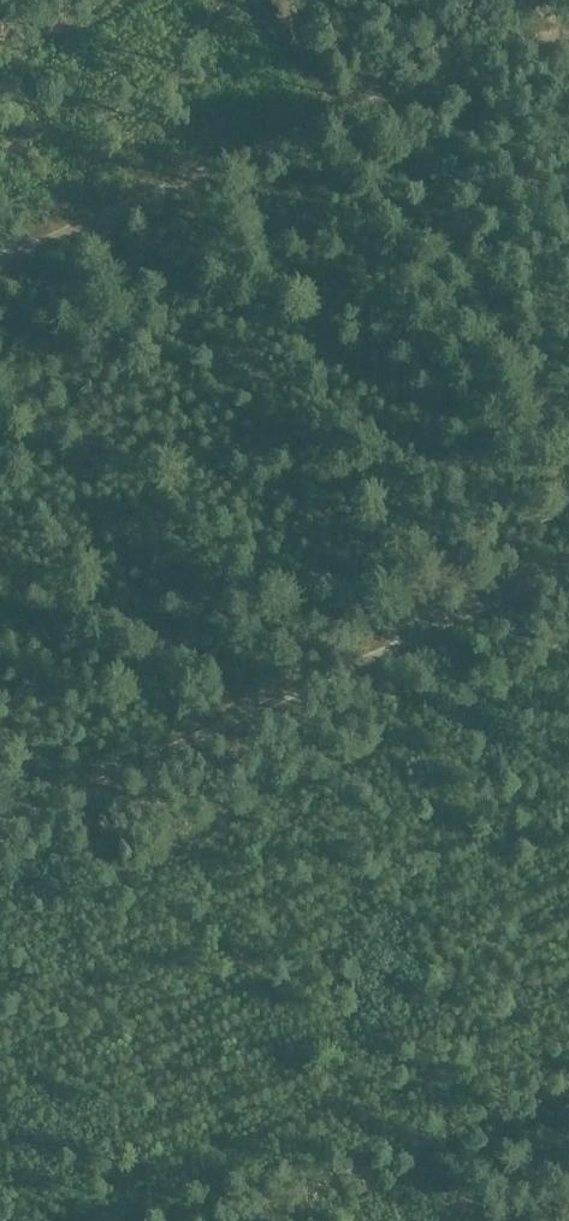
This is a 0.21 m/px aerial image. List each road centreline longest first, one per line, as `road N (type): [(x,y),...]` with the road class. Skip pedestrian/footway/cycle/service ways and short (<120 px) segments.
road 1 (track): [(0,833),(568,566)]
road 2 (track): [(0,260),(561,30)]

